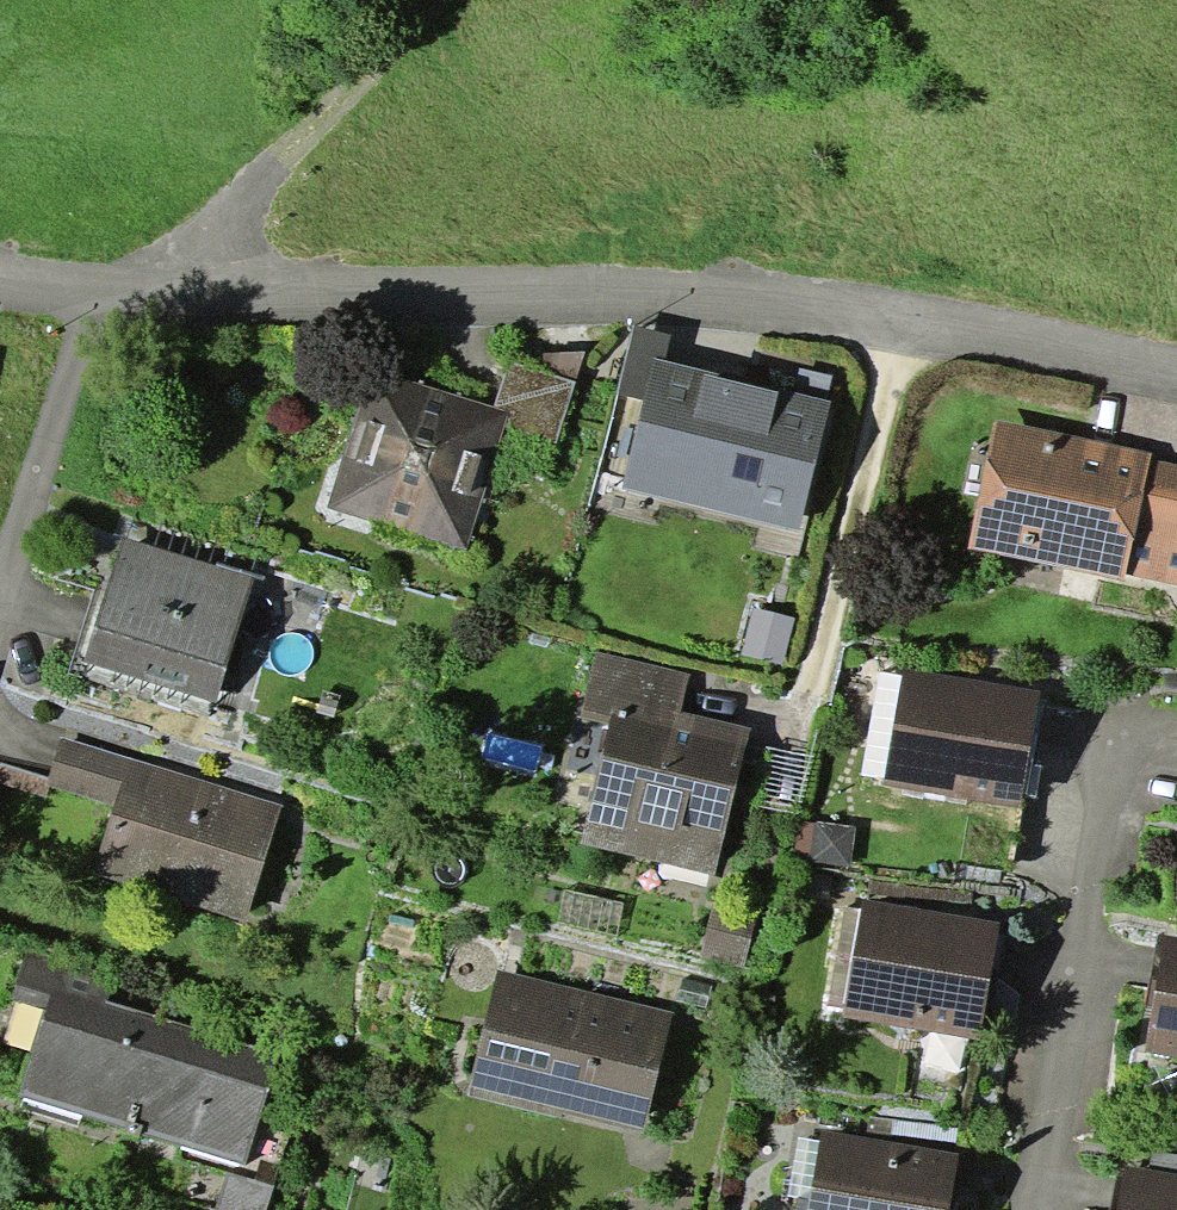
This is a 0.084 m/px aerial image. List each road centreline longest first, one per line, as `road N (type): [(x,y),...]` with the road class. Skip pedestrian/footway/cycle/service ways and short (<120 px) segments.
road 1 (residential): [(1176,369),(958,323),(785,301),(624,291),(210,296),(83,307),(0,284)]
road 2 (track): [(395,0),(356,37),(251,192),(210,296)]

